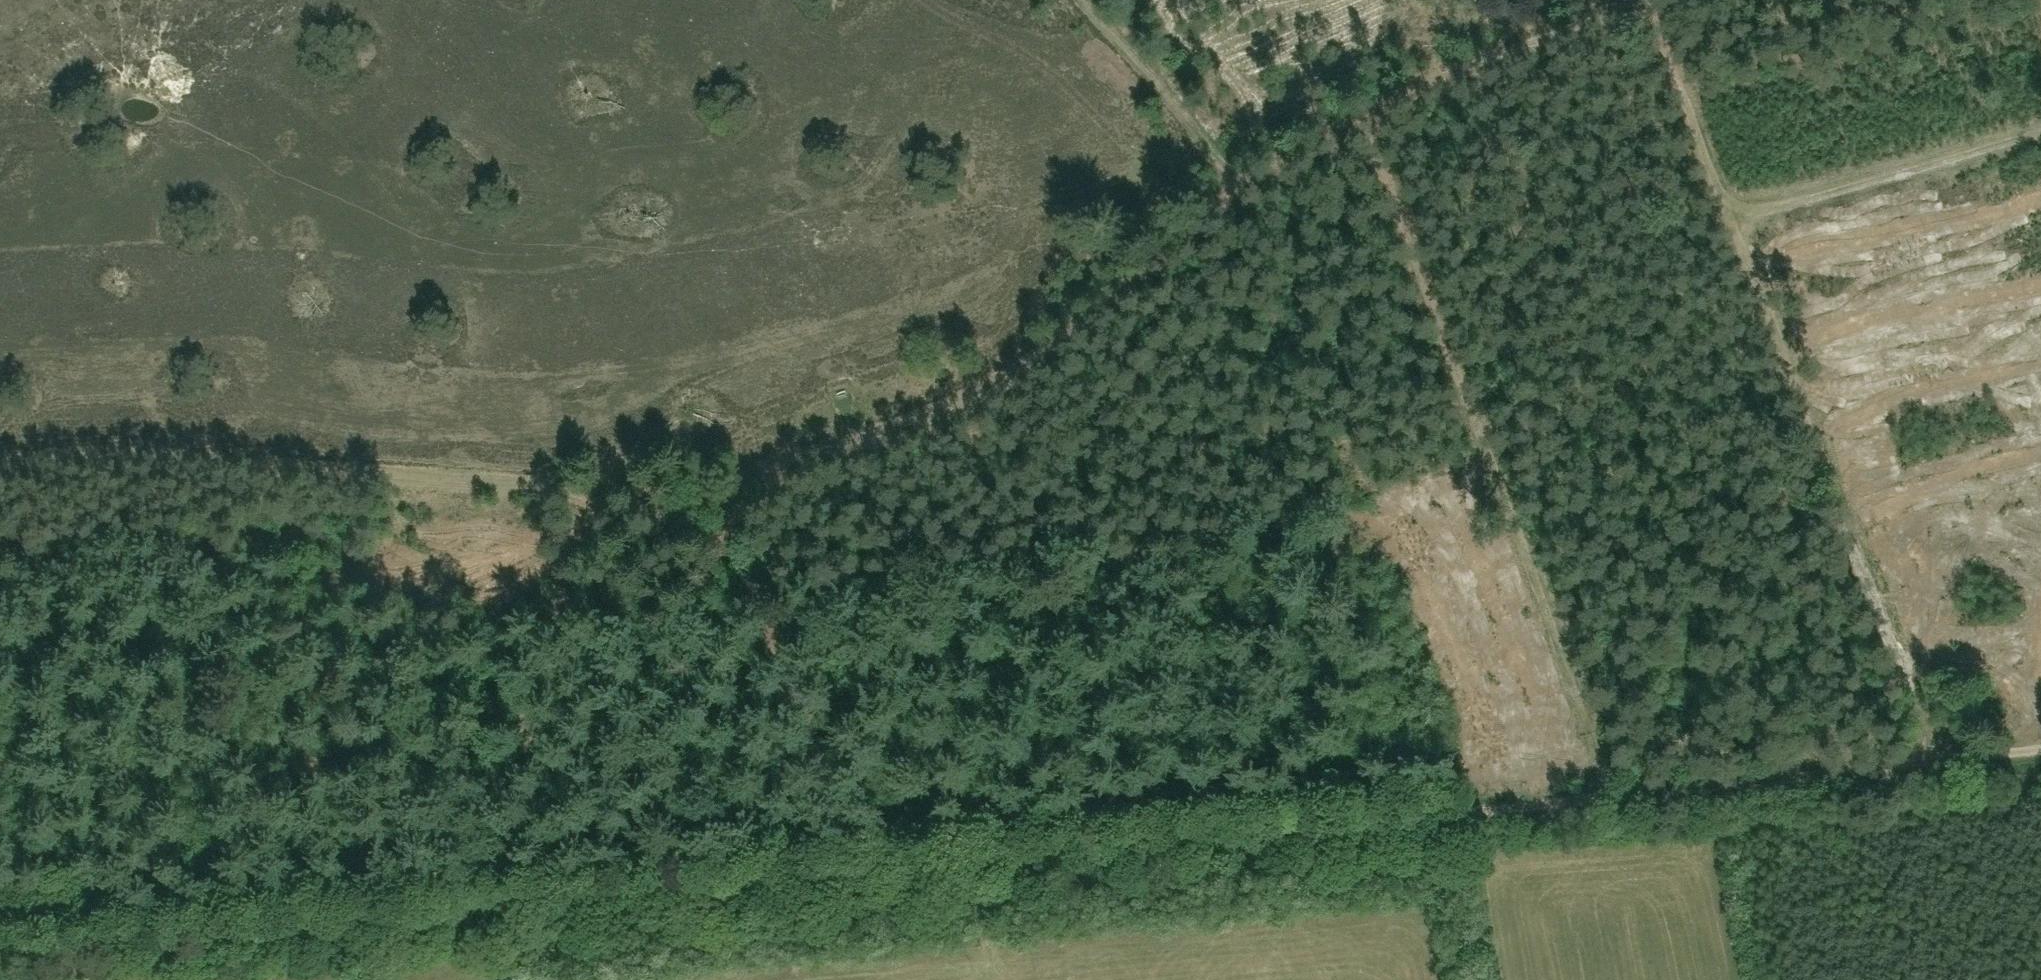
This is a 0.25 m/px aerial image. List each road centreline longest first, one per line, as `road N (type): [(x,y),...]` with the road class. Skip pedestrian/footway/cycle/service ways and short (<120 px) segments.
road 1 (track): [(1930,763),(0,948)]
road 2 (track): [(862,862),(734,546),(721,490)]

